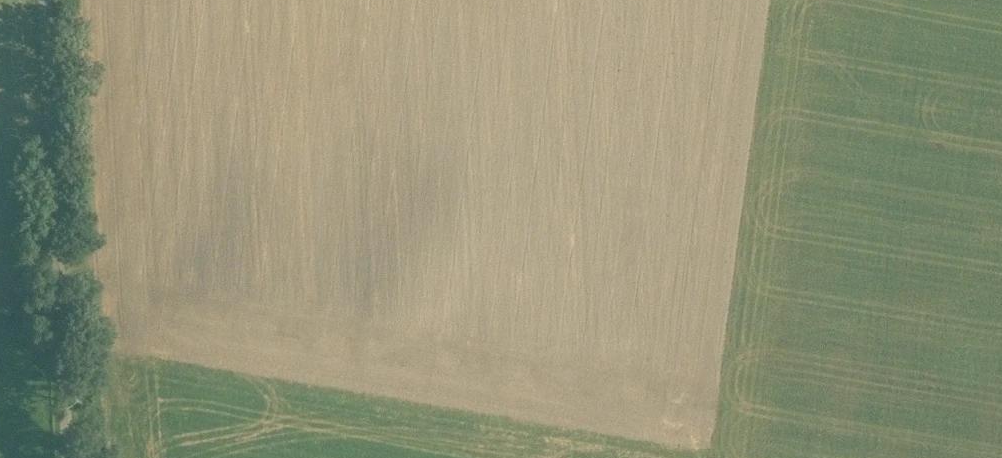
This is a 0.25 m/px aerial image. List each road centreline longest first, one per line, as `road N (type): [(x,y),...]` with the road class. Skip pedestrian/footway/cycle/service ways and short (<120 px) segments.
road 1 (track): [(57,0),(71,457)]

